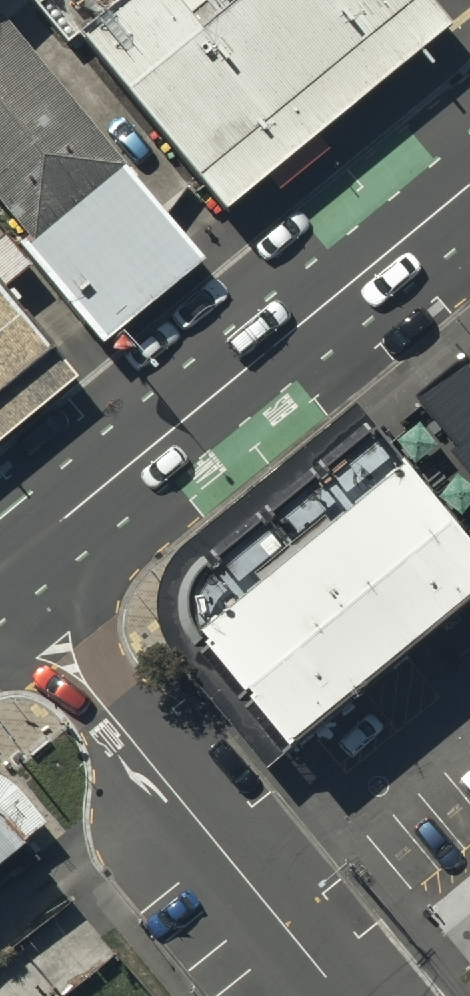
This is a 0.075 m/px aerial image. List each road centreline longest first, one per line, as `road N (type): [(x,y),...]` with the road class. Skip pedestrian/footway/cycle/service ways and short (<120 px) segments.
road 1 (secondary): [(469,185),(0,571)]
road 2 (residential): [(326,995),(0,604)]

